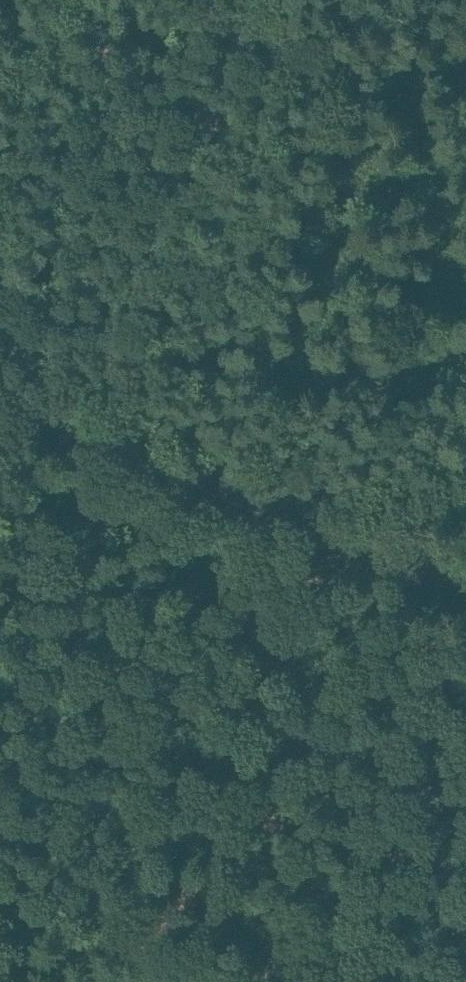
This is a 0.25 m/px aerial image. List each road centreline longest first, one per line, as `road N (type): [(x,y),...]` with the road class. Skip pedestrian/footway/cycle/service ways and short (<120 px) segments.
road 1 (track): [(79,435),(250,0)]
road 2 (track): [(465,593),(79,435)]
road 3 (track): [(0,633),(79,435)]

